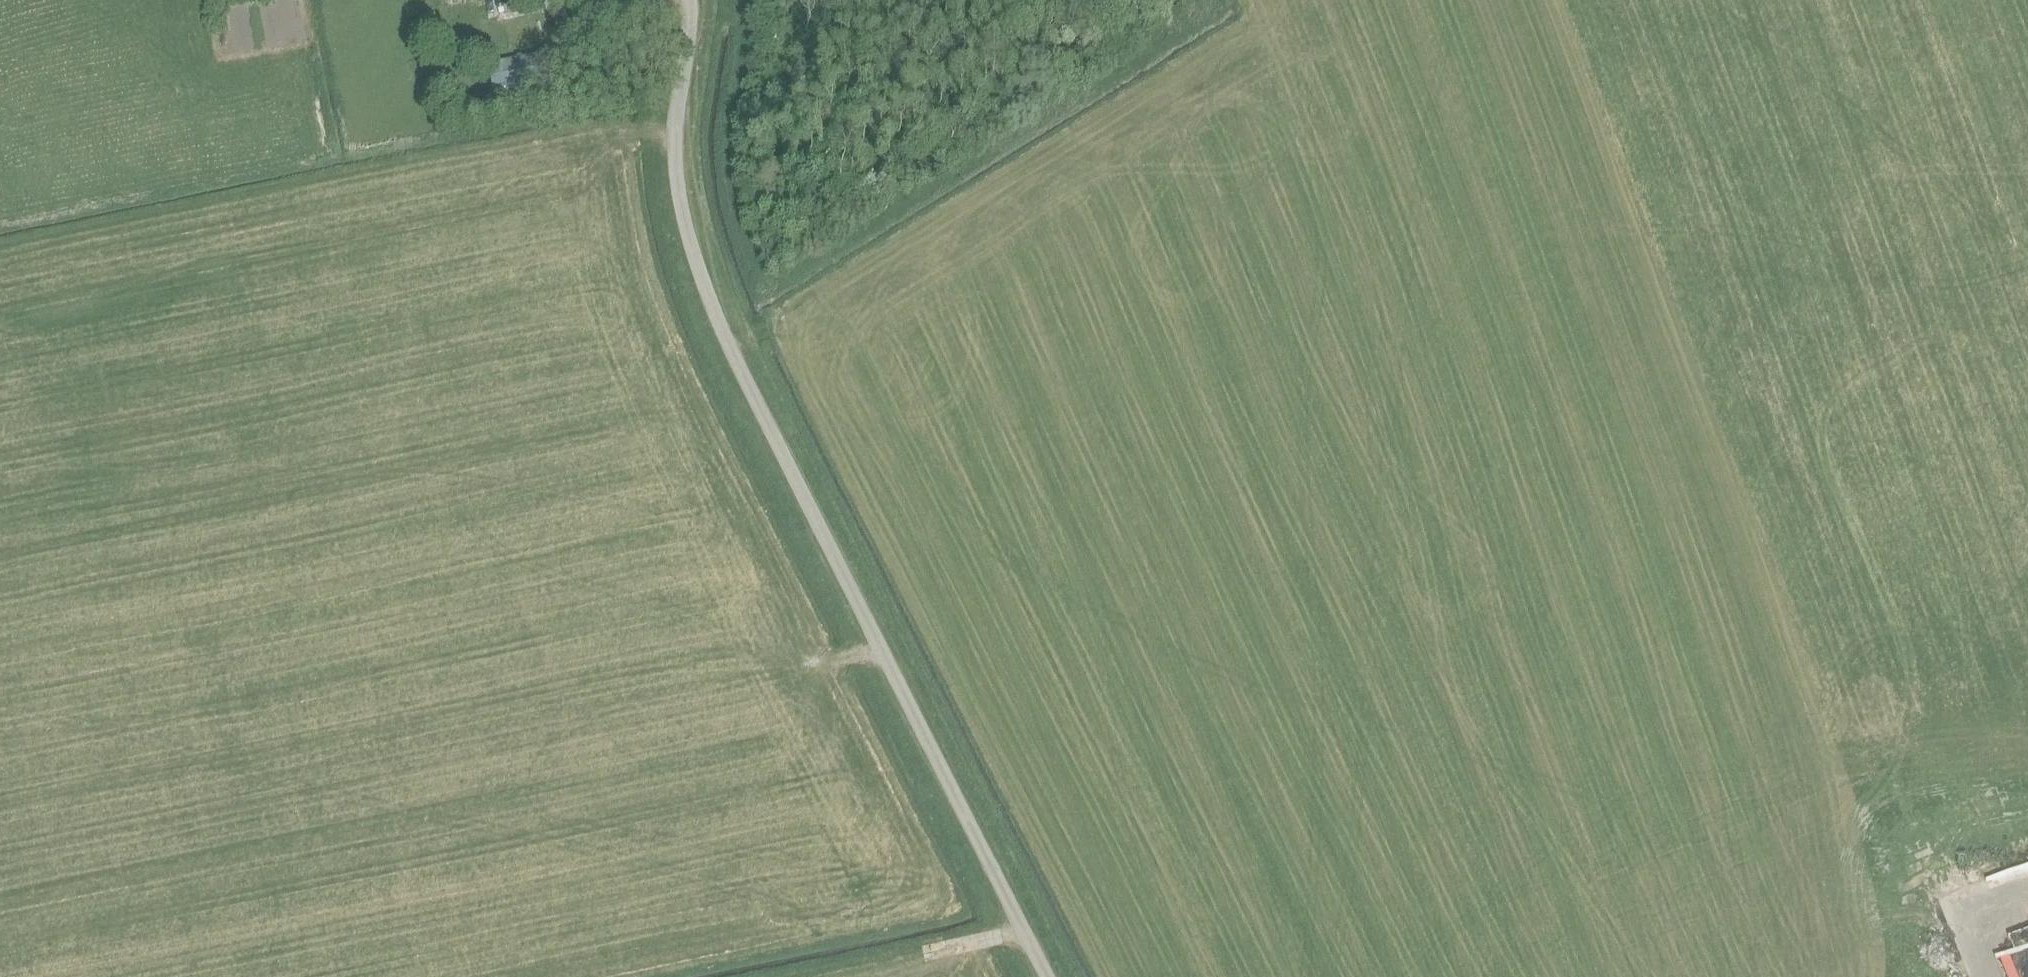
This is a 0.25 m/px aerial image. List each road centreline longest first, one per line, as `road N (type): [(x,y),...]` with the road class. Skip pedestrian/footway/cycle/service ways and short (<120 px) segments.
road 1 (unclassified): [(1041,976),(699,275),(672,148),(687,0)]

